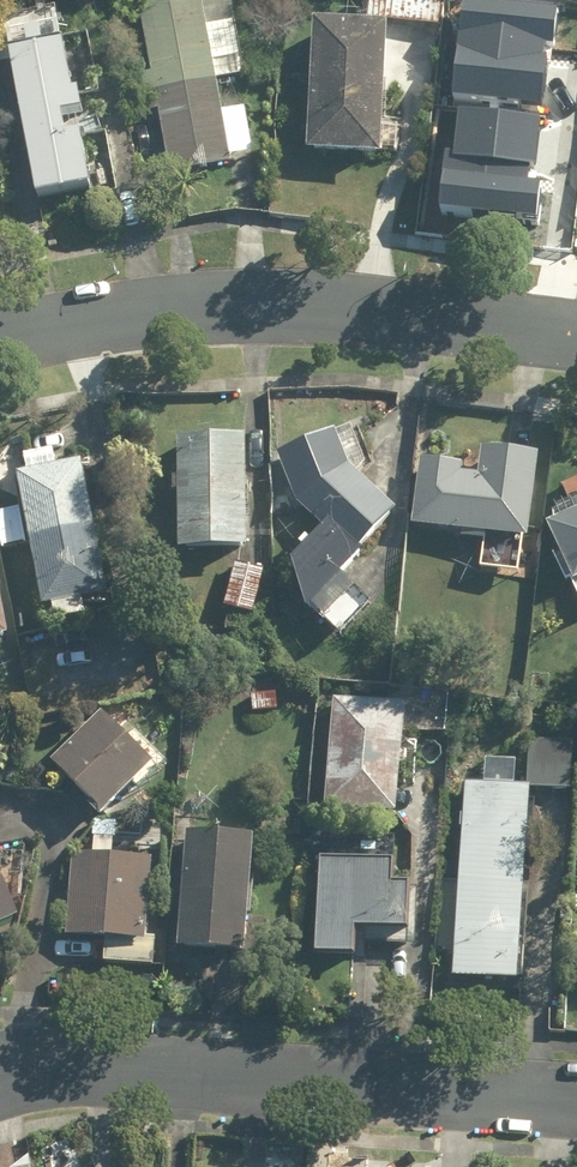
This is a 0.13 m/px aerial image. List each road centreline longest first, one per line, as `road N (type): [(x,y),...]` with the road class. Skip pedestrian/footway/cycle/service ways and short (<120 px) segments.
road 1 (residential): [(0,337),(275,304),(576,335)]
road 2 (residential): [(0,1077),(29,1070),(176,1069),(576,1096)]

